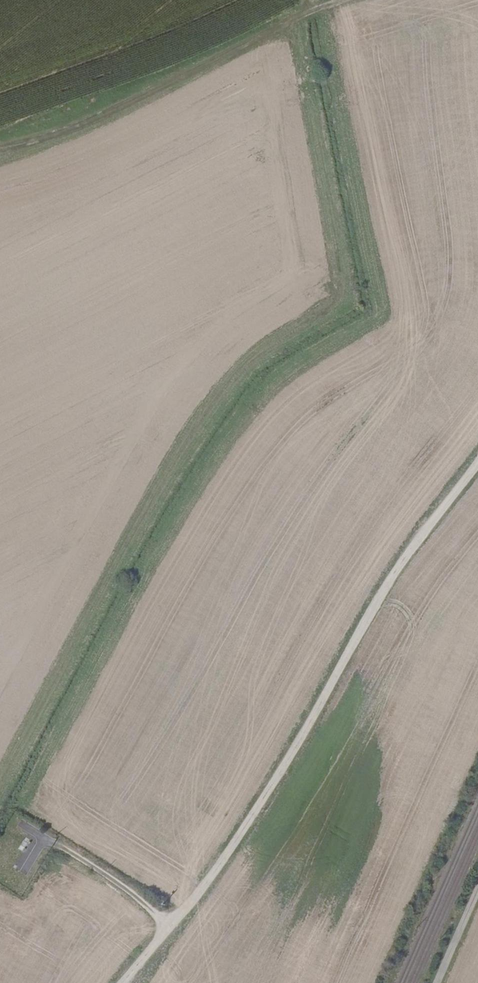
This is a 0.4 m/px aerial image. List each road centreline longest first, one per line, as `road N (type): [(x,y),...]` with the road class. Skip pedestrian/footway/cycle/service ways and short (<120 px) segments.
road 1 (track): [(300,14),(346,287),(336,310),(267,350),(222,395),(0,795)]
road 2 (track): [(123,982),(245,836),(406,558),(477,461)]
road 3 (track): [(0,151),(97,117),(340,0)]
road 4 (track): [(170,921),(55,845)]

